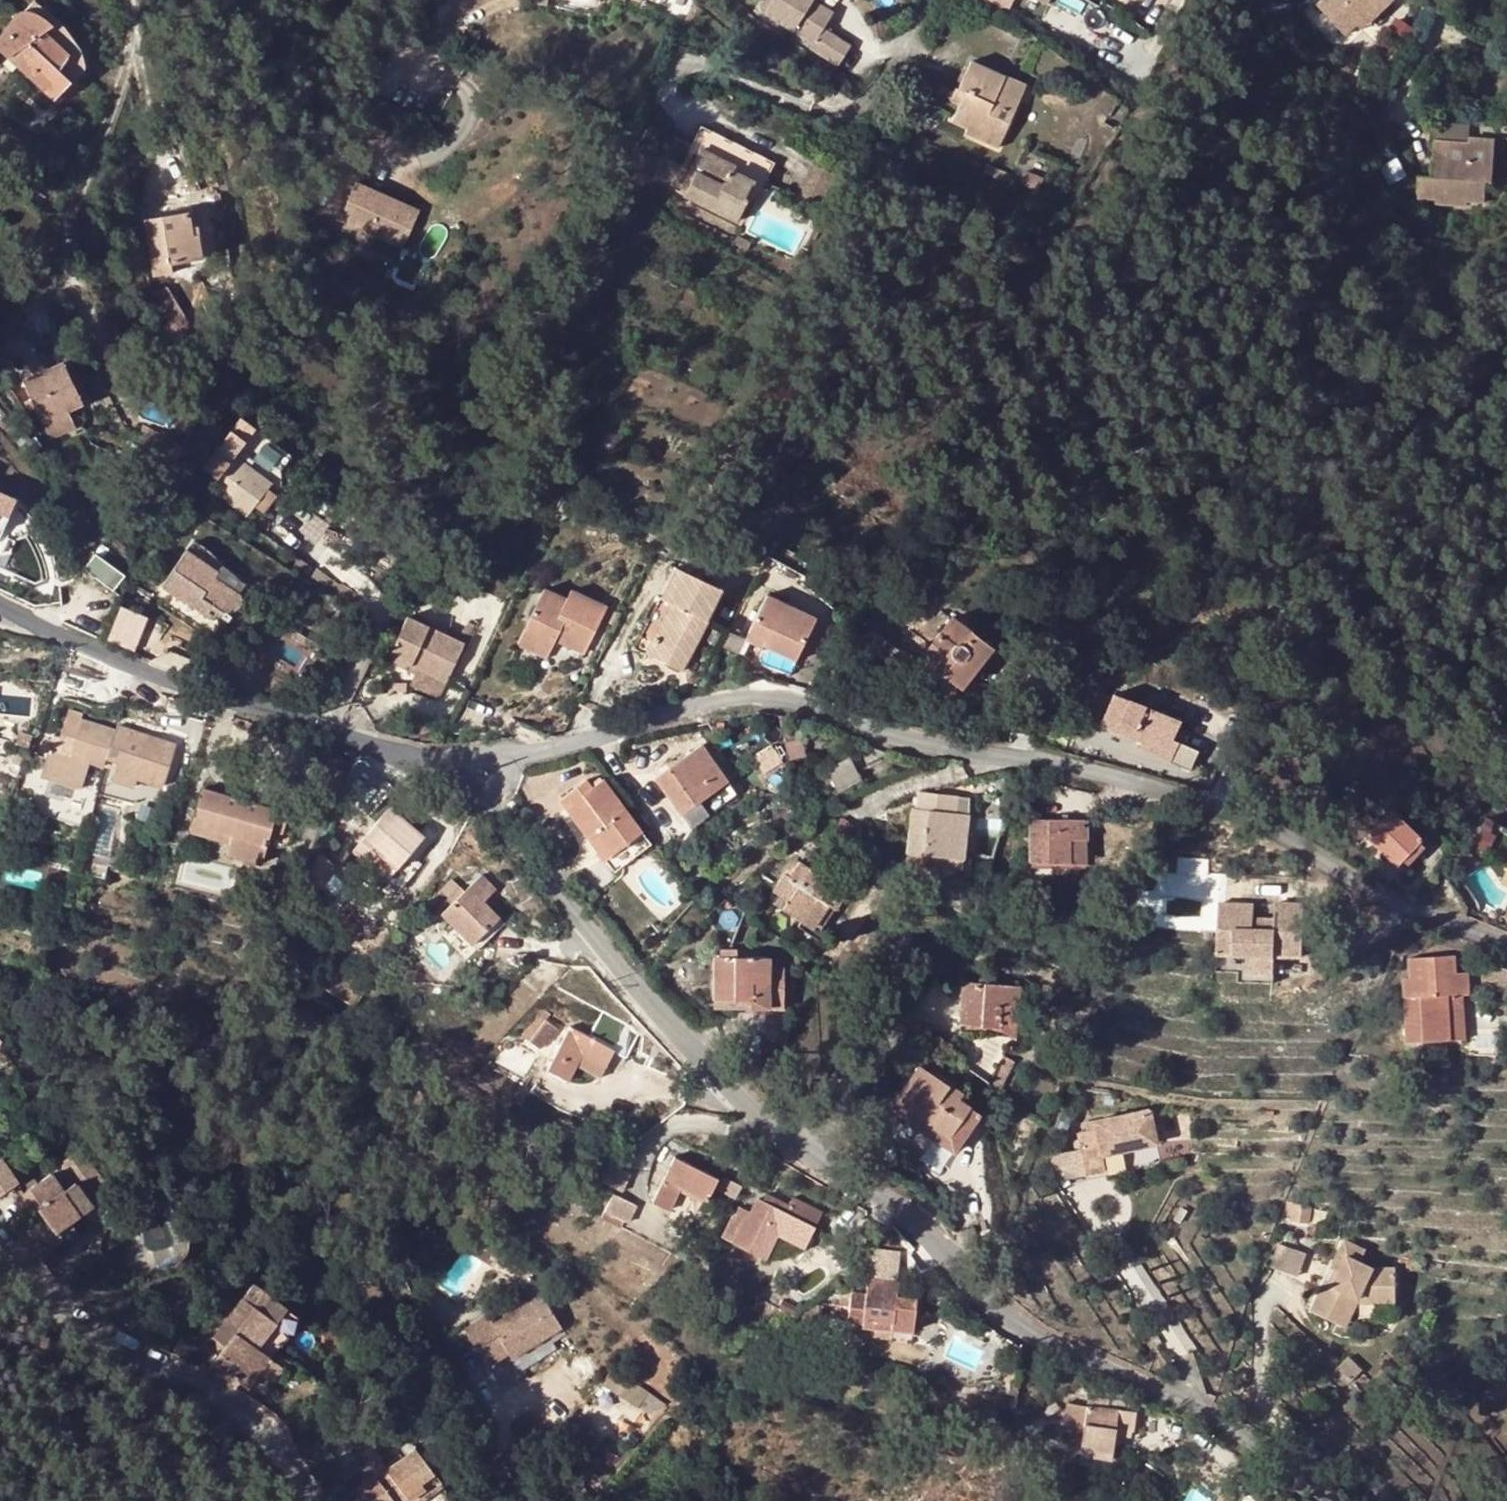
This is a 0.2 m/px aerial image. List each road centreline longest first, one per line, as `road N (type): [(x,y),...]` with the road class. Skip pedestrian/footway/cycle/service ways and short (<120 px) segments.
road 1 (residential): [(454,764),(641,1002),(744,1106),(859,1192),(1001,1318),(1190,1403),(1329,1500)]
road 2 (unclassified): [(1506,943),(1376,892),(1230,810),(1012,750),(862,735),(776,693),(454,764)]
road 3 (unclassified): [(454,764),(157,678),(0,614)]
road 4 (residential): [(311,1500),(278,1455),(198,1397),(123,1360),(0,1262)]
road 5 (residential): [(131,0),(133,46),(108,139),(67,232),(115,359)]
road 6 (residential): [(931,0),(873,104),(826,106)]
road 7 (residential): [(1457,0),(1386,123)]

